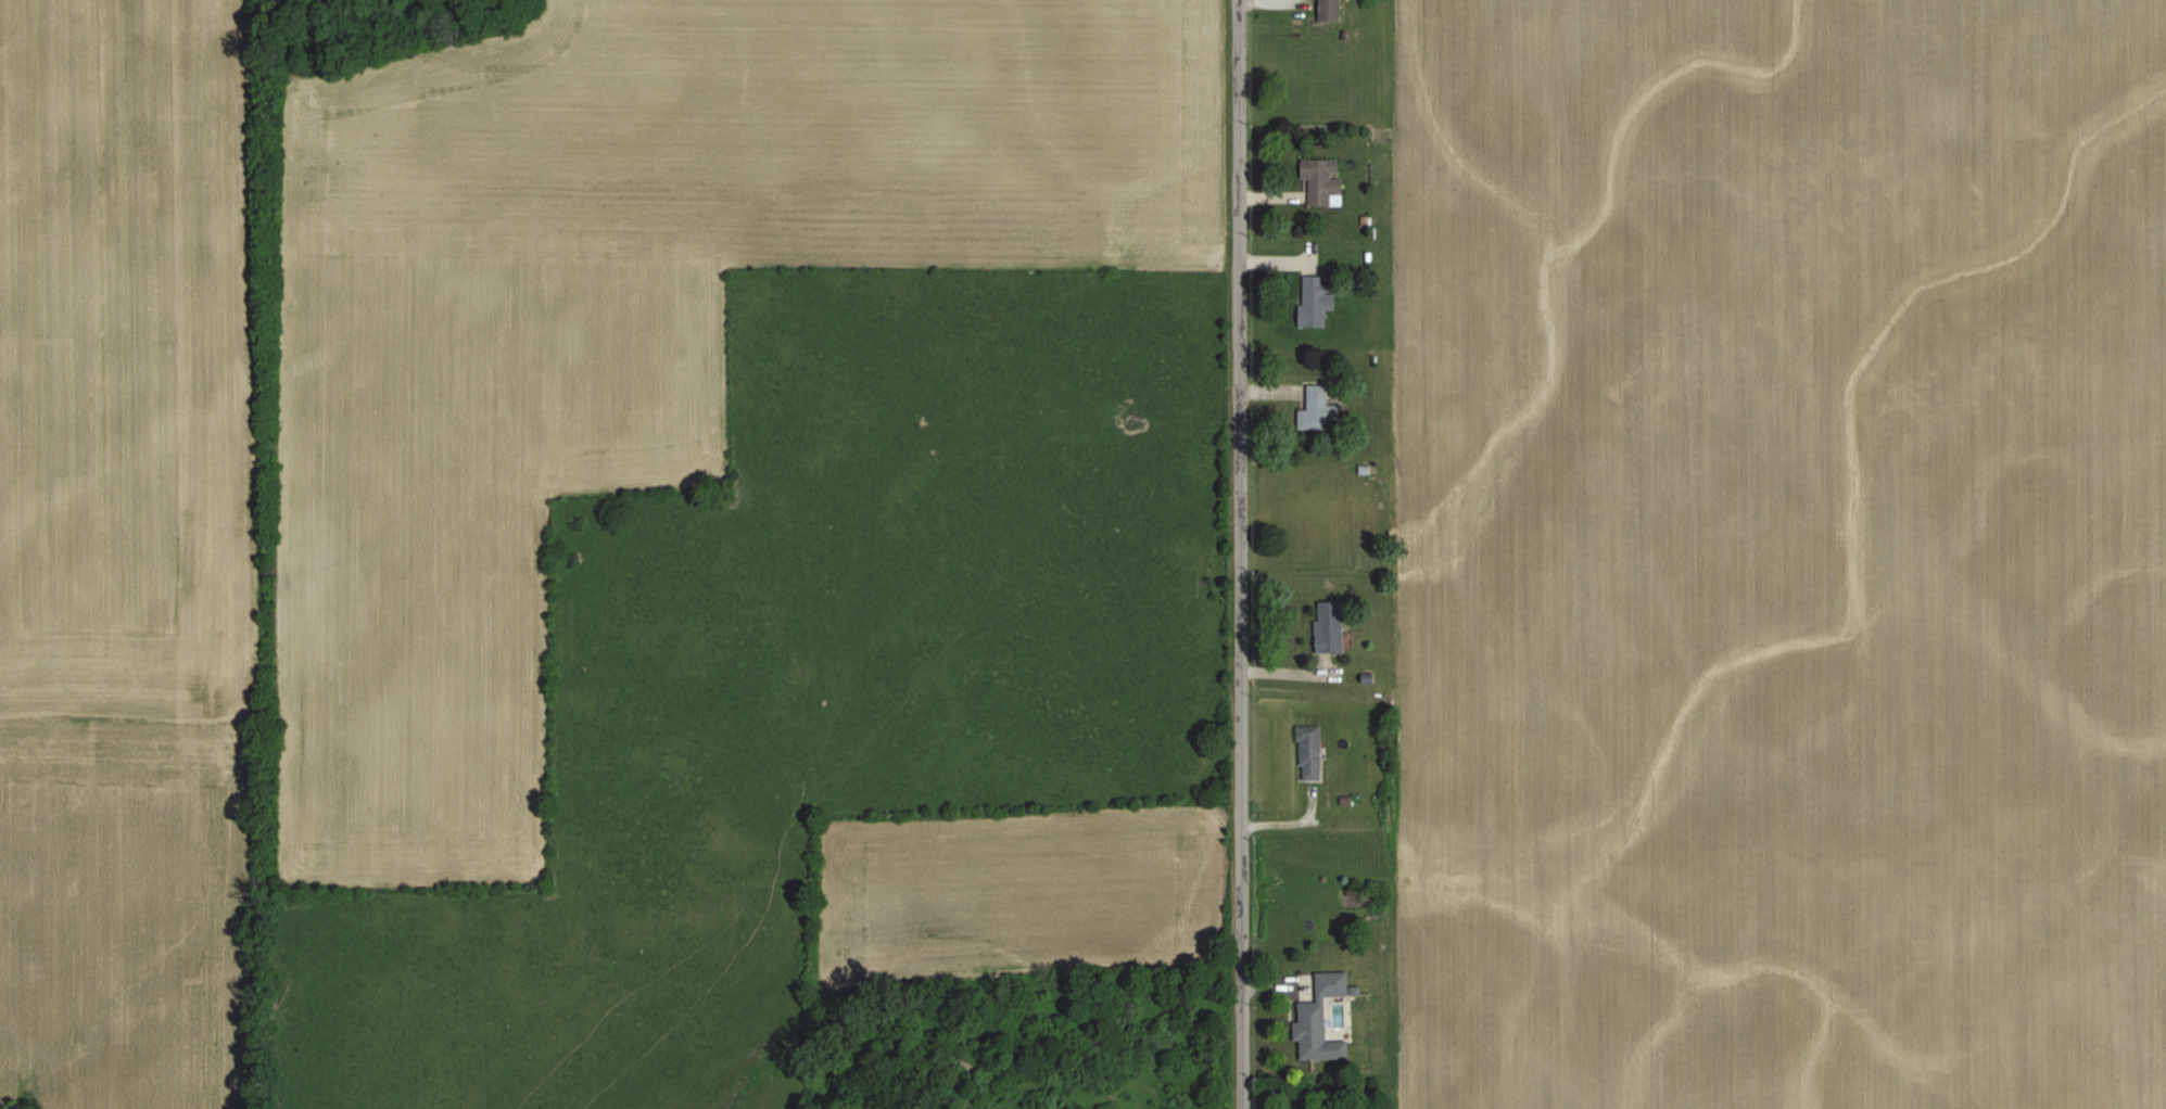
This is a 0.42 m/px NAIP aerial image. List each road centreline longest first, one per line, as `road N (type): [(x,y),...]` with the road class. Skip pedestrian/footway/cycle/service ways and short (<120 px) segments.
road 1 (residential): [(1240,1108),(1238,0)]

